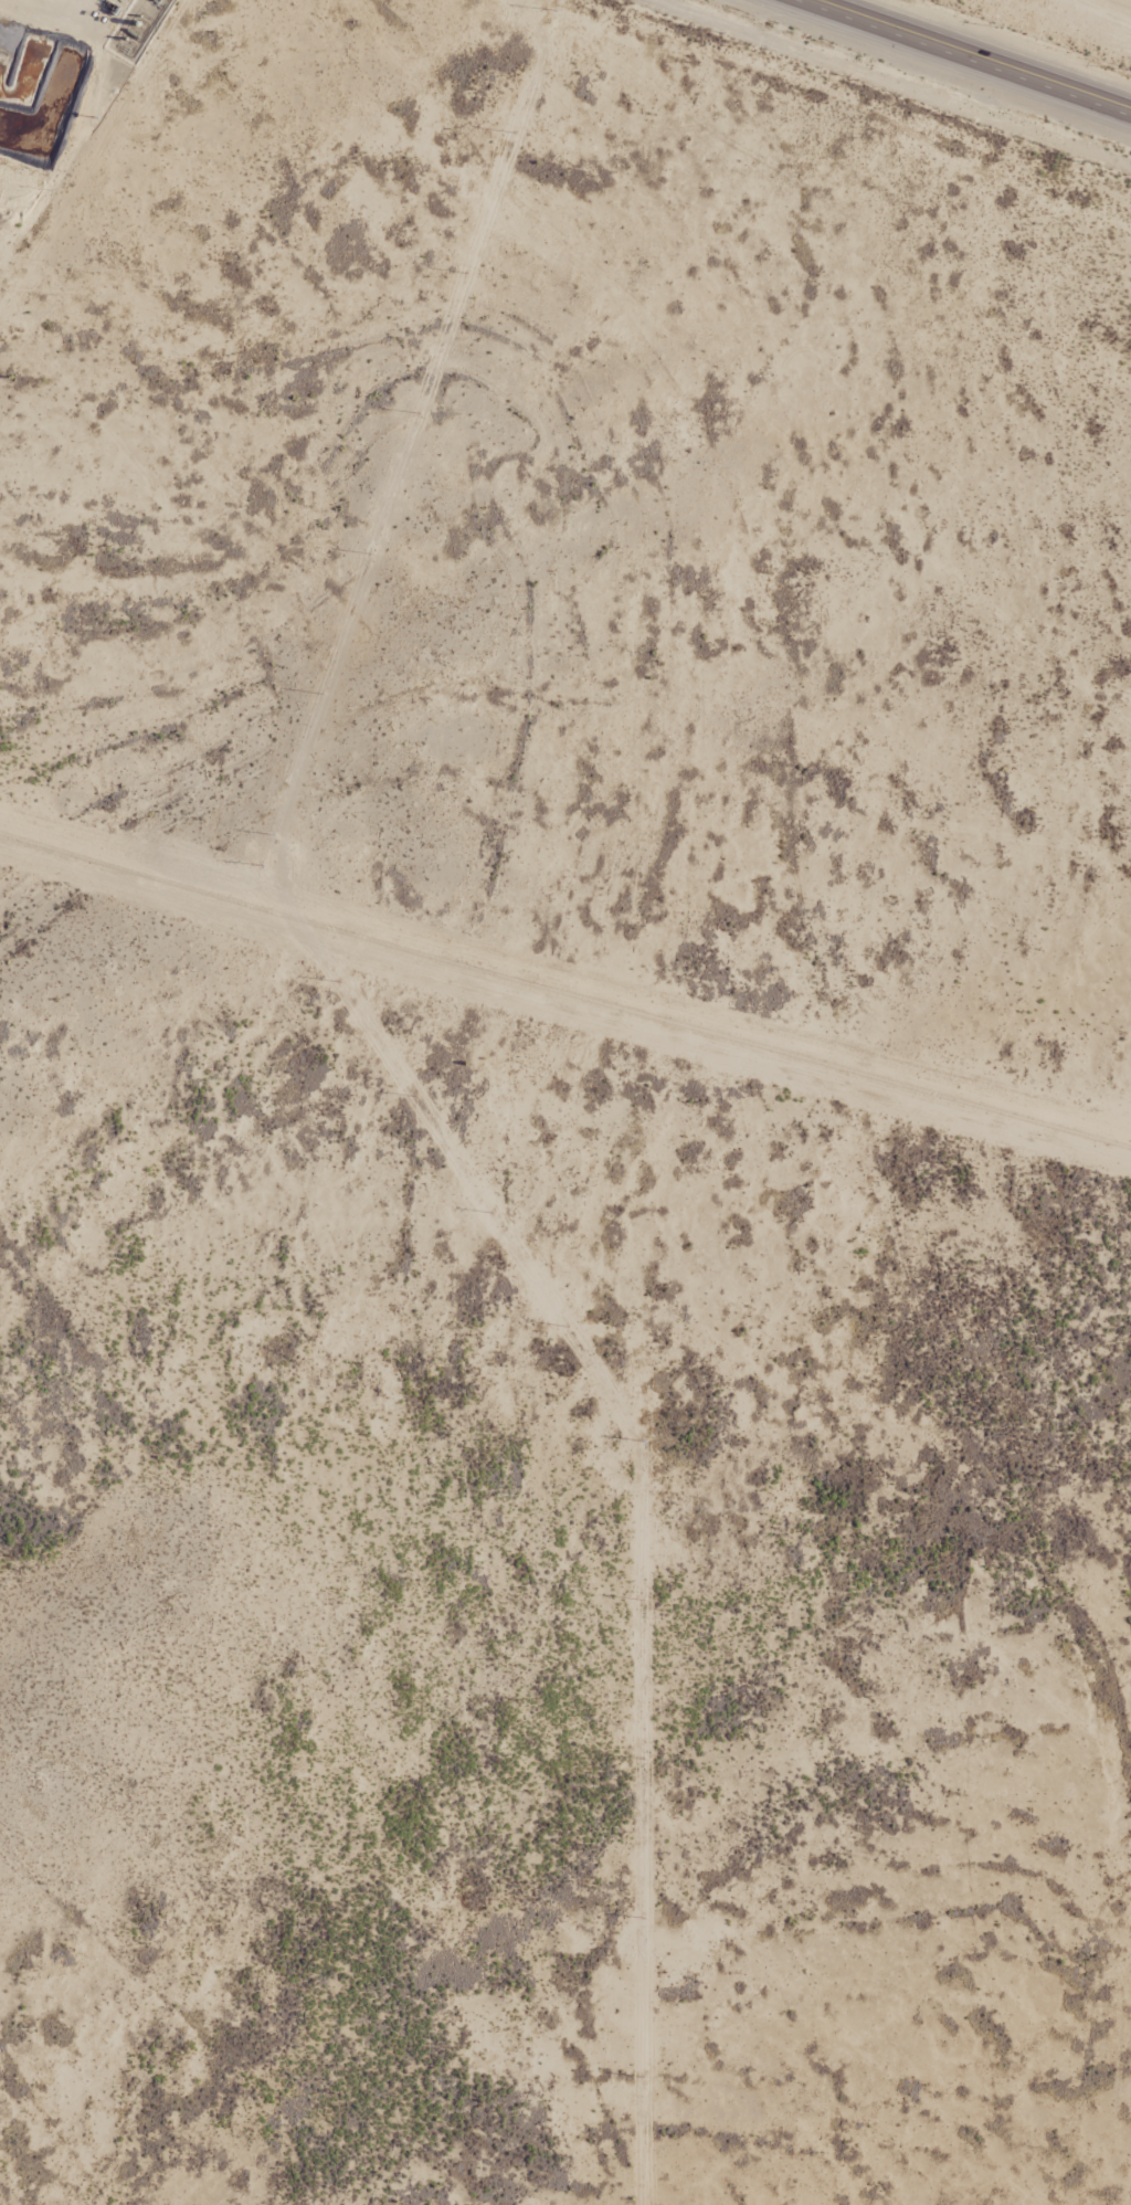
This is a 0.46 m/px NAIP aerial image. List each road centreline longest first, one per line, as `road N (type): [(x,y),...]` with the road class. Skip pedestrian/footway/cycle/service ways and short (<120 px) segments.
road 1 (trunk): [(1130,122),(786,0)]

